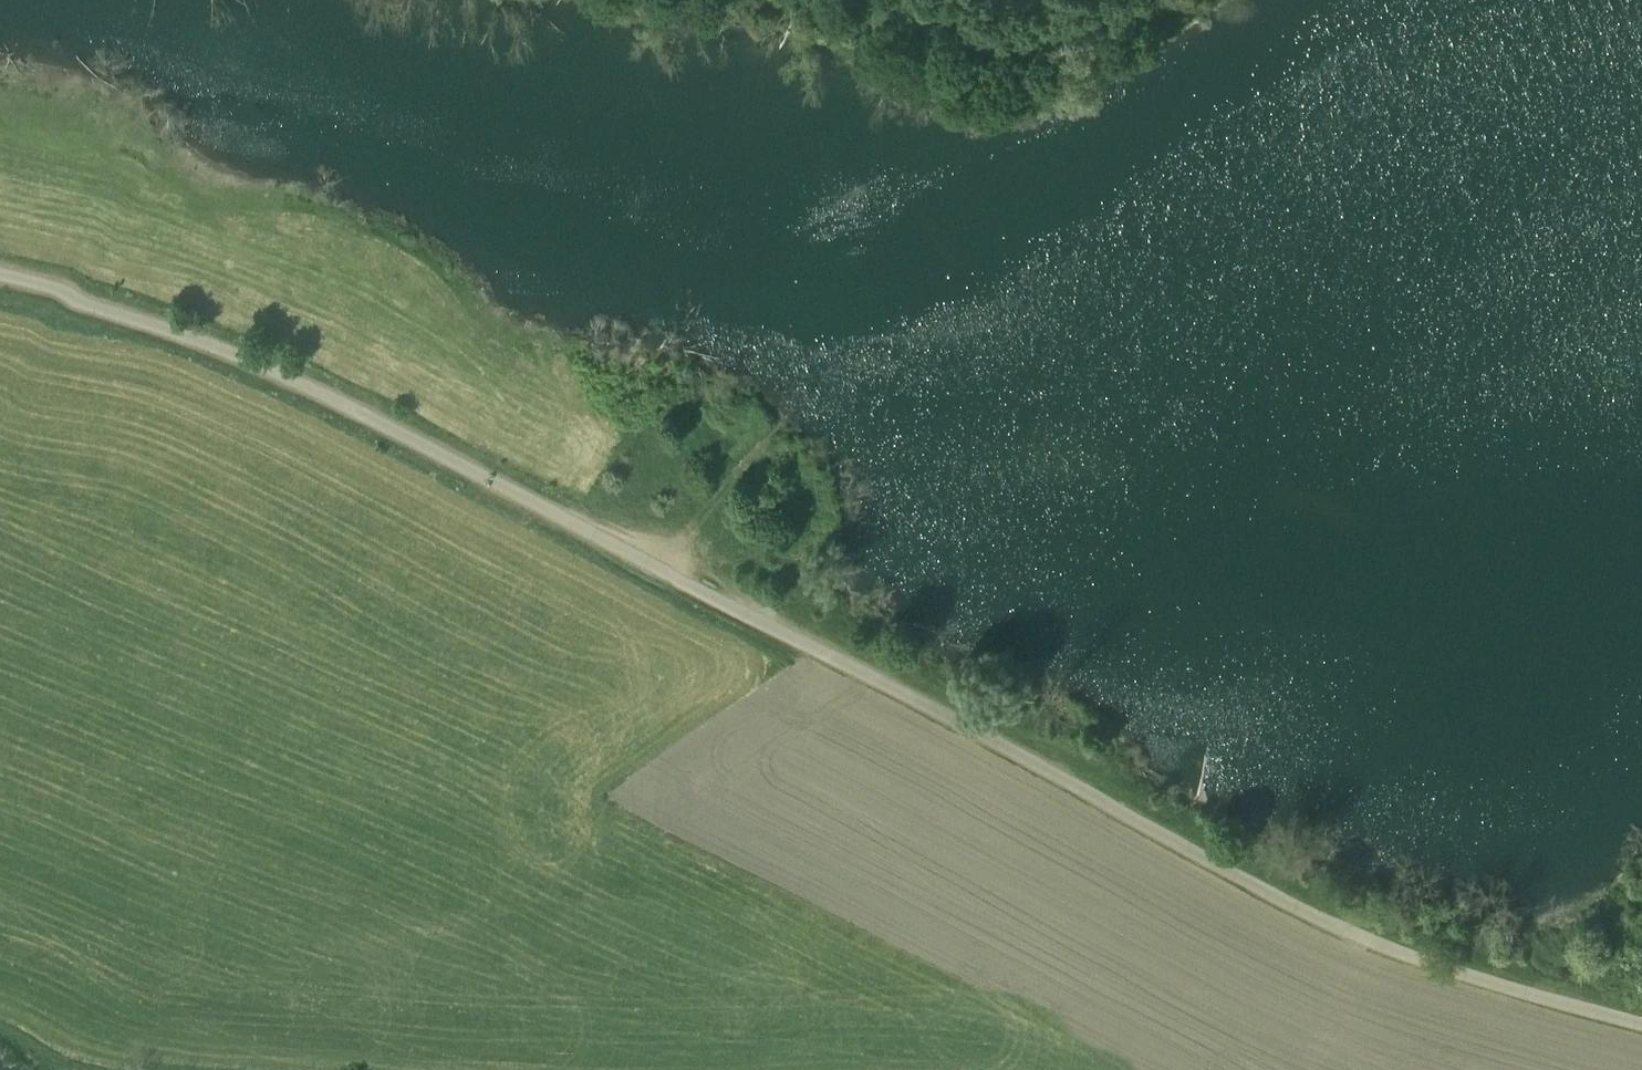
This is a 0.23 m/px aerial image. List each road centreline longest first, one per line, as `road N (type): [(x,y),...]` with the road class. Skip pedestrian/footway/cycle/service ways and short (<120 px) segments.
road 1 (unclassified): [(0,274),(267,361),(940,705),(1287,895),(1391,941),(1641,1016)]
road 2 (track): [(659,561),(748,459)]

